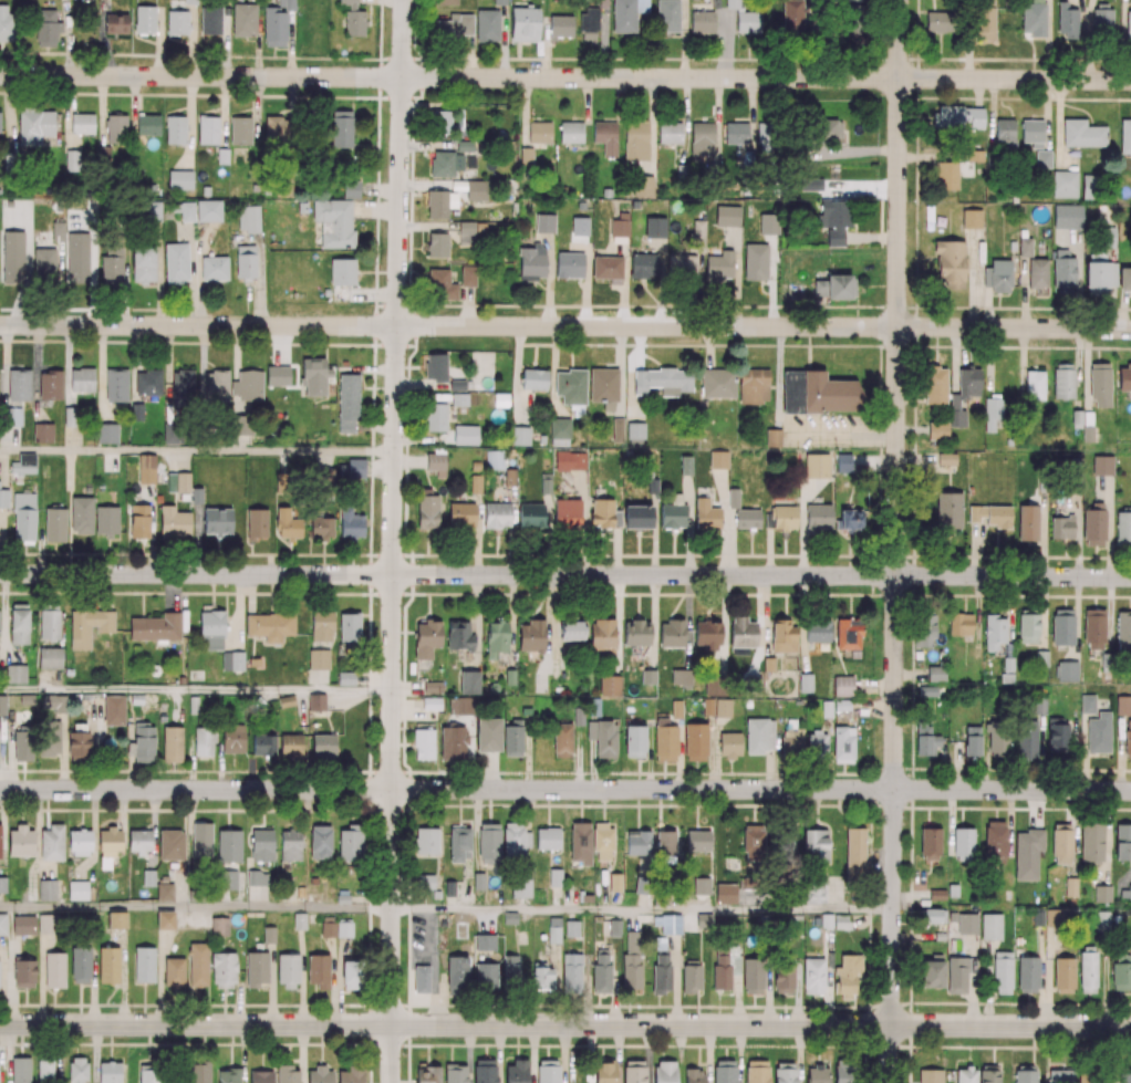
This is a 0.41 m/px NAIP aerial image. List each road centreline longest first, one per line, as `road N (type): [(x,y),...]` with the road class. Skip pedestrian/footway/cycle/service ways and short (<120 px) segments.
road 1 (residential): [(1130,578),(0,573)]
road 2 (residential): [(1130,81),(0,76)]
road 3 (residential): [(1130,329),(0,325)]
road 4 (tertiary): [(1130,1027),(0,1024)]
road 5 (residential): [(1130,791),(0,791)]
road 6 (residential): [(391,1082),(404,0)]
road 7 (residential): [(889,1082),(900,0)]

